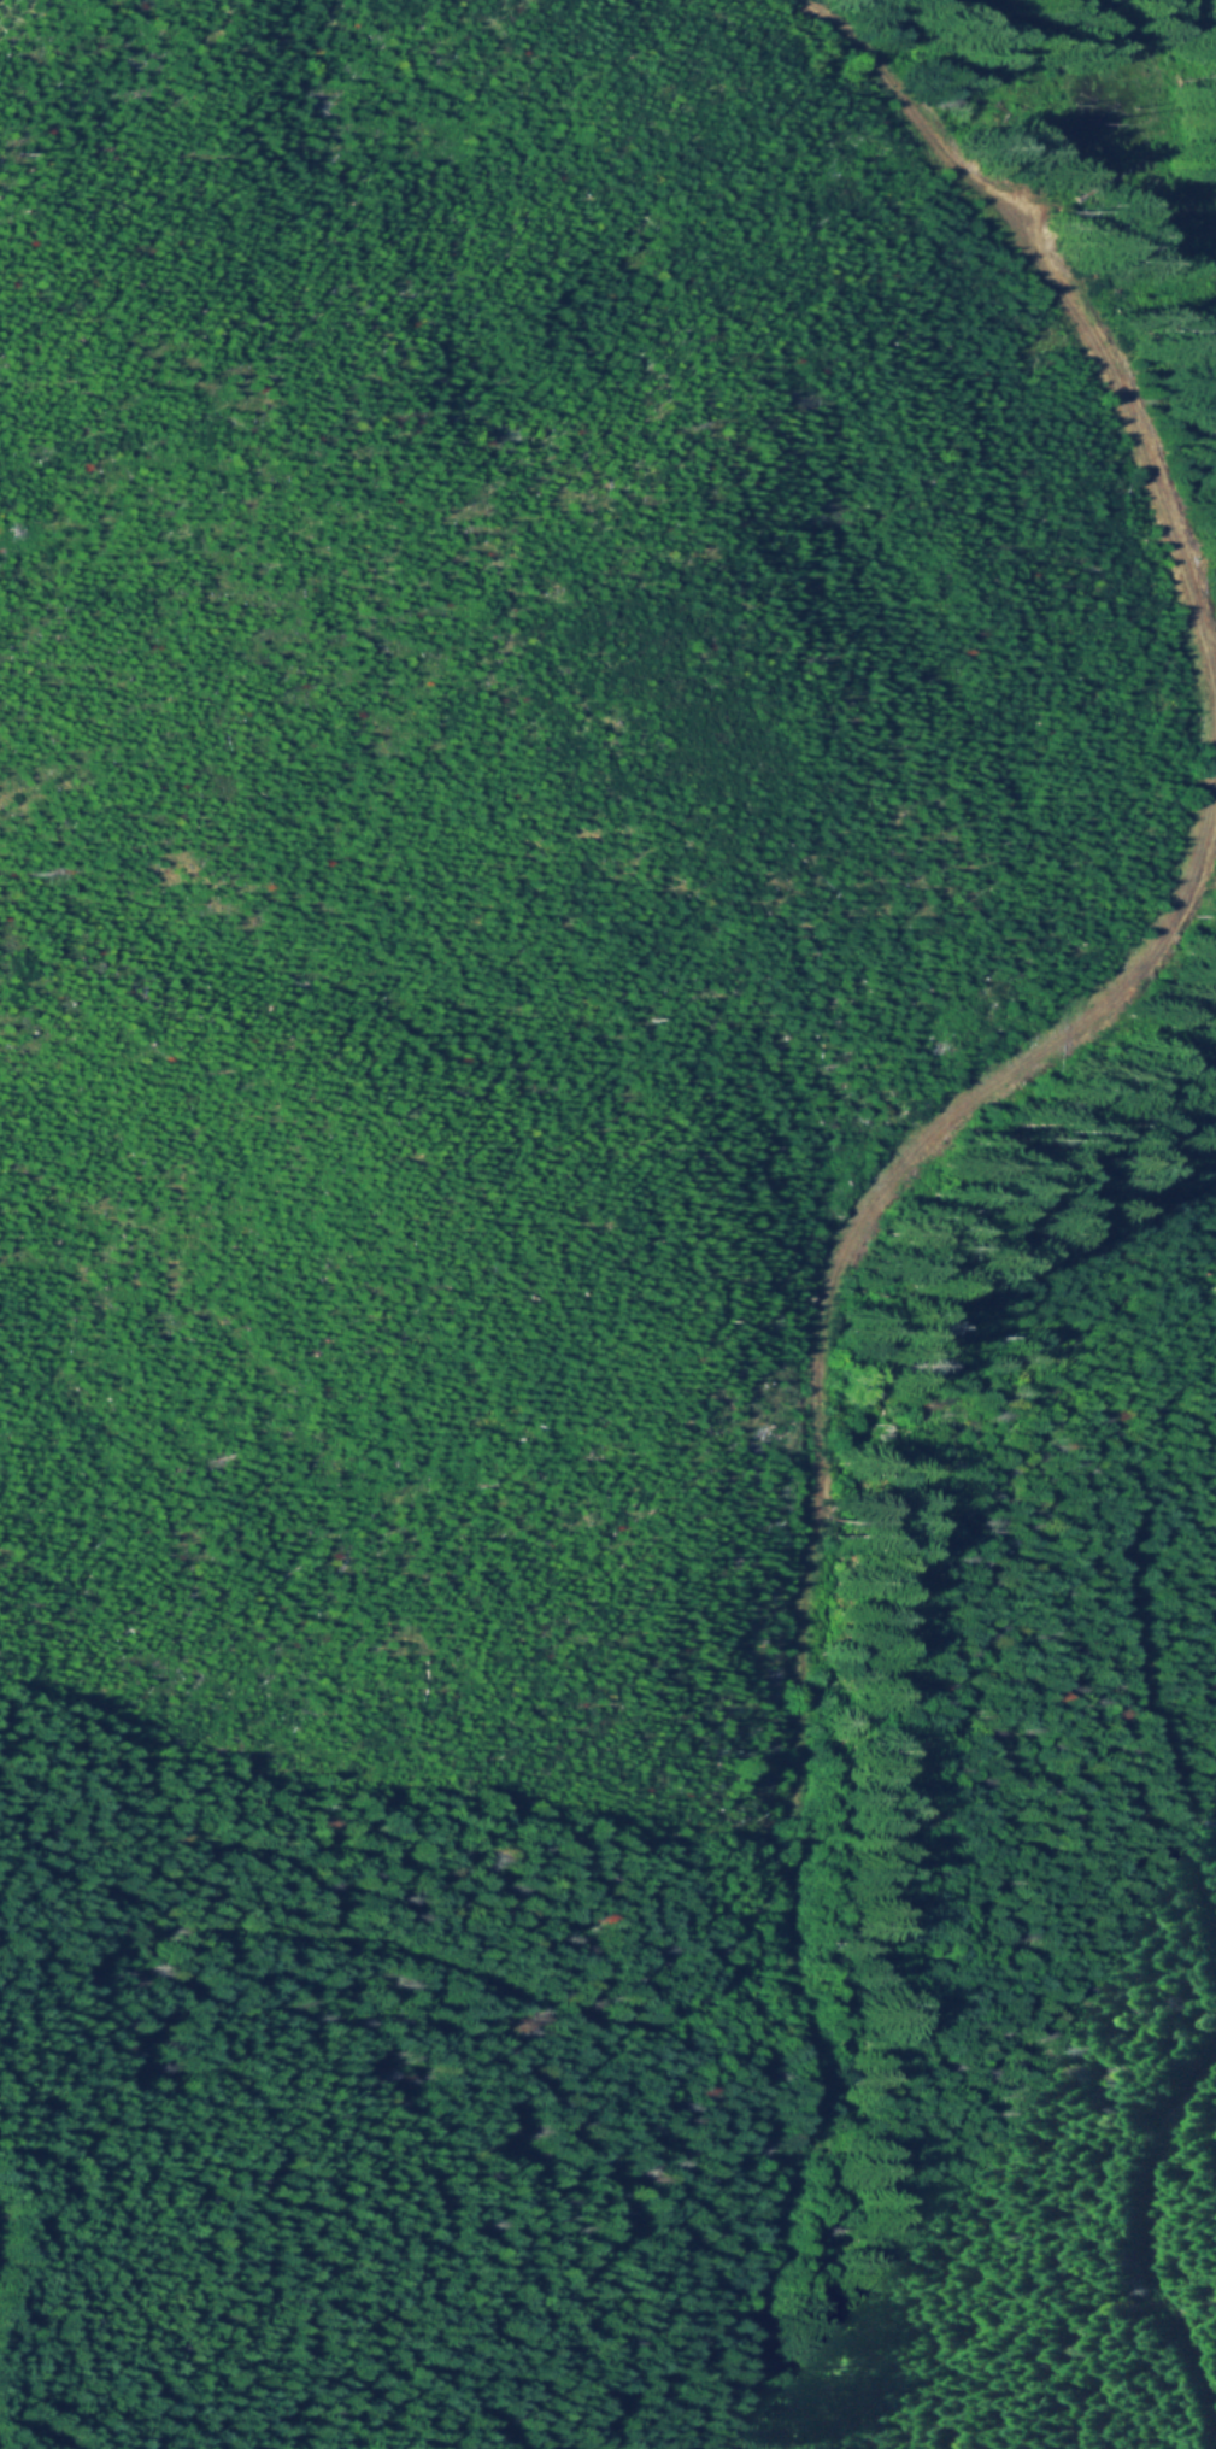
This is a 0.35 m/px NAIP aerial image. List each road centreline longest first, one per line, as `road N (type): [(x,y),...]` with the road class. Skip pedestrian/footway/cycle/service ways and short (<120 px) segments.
road 1 (track): [(750,2448),(744,2398),(804,2059),(795,1745),(822,1321),(857,1218),(897,1158),(979,1080),(1098,1002),(1139,961),(1175,909),(1209,785),(1206,656),(1138,424),(1047,259),(850,29),(810,0)]
road 2 (track): [(1215,2046),(1177,2101),(1156,2160),(1153,2222),(1153,2272),(1196,2344),(1215,2403)]
road 3 (track): [(1121,1550),(1133,1658),(1156,1749),(1215,1915)]

